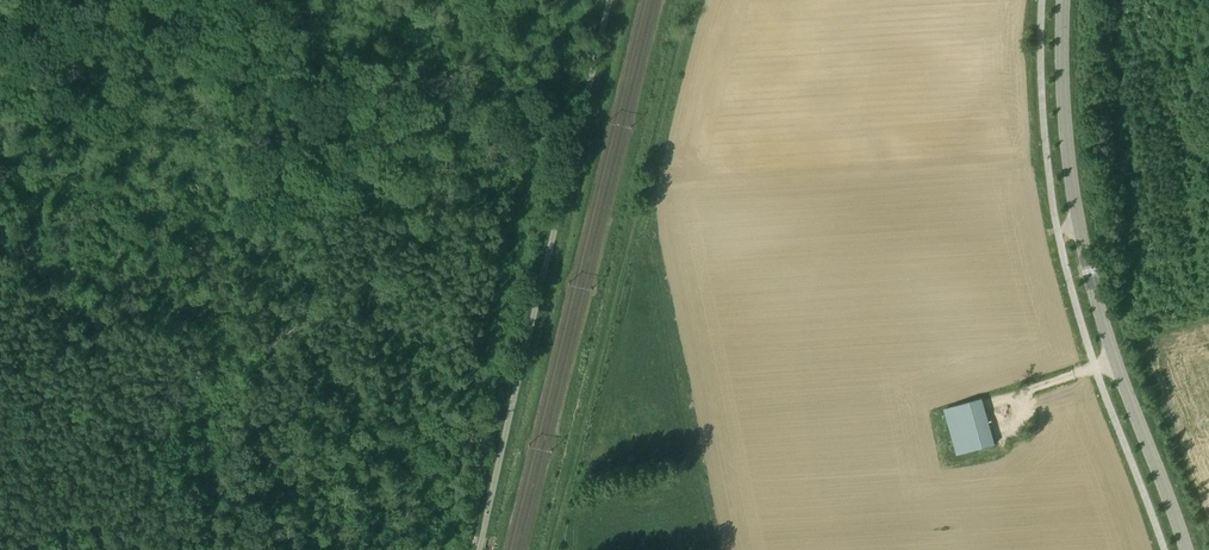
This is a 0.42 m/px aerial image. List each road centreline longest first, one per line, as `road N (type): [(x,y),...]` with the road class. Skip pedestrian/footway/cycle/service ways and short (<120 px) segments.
road 1 (track): [(541,549),(606,340),(692,0)]
road 2 (tertiary): [(1183,549),(1078,232),(1062,113),(1061,0)]
road 3 (unclassified): [(479,549),(610,0)]

